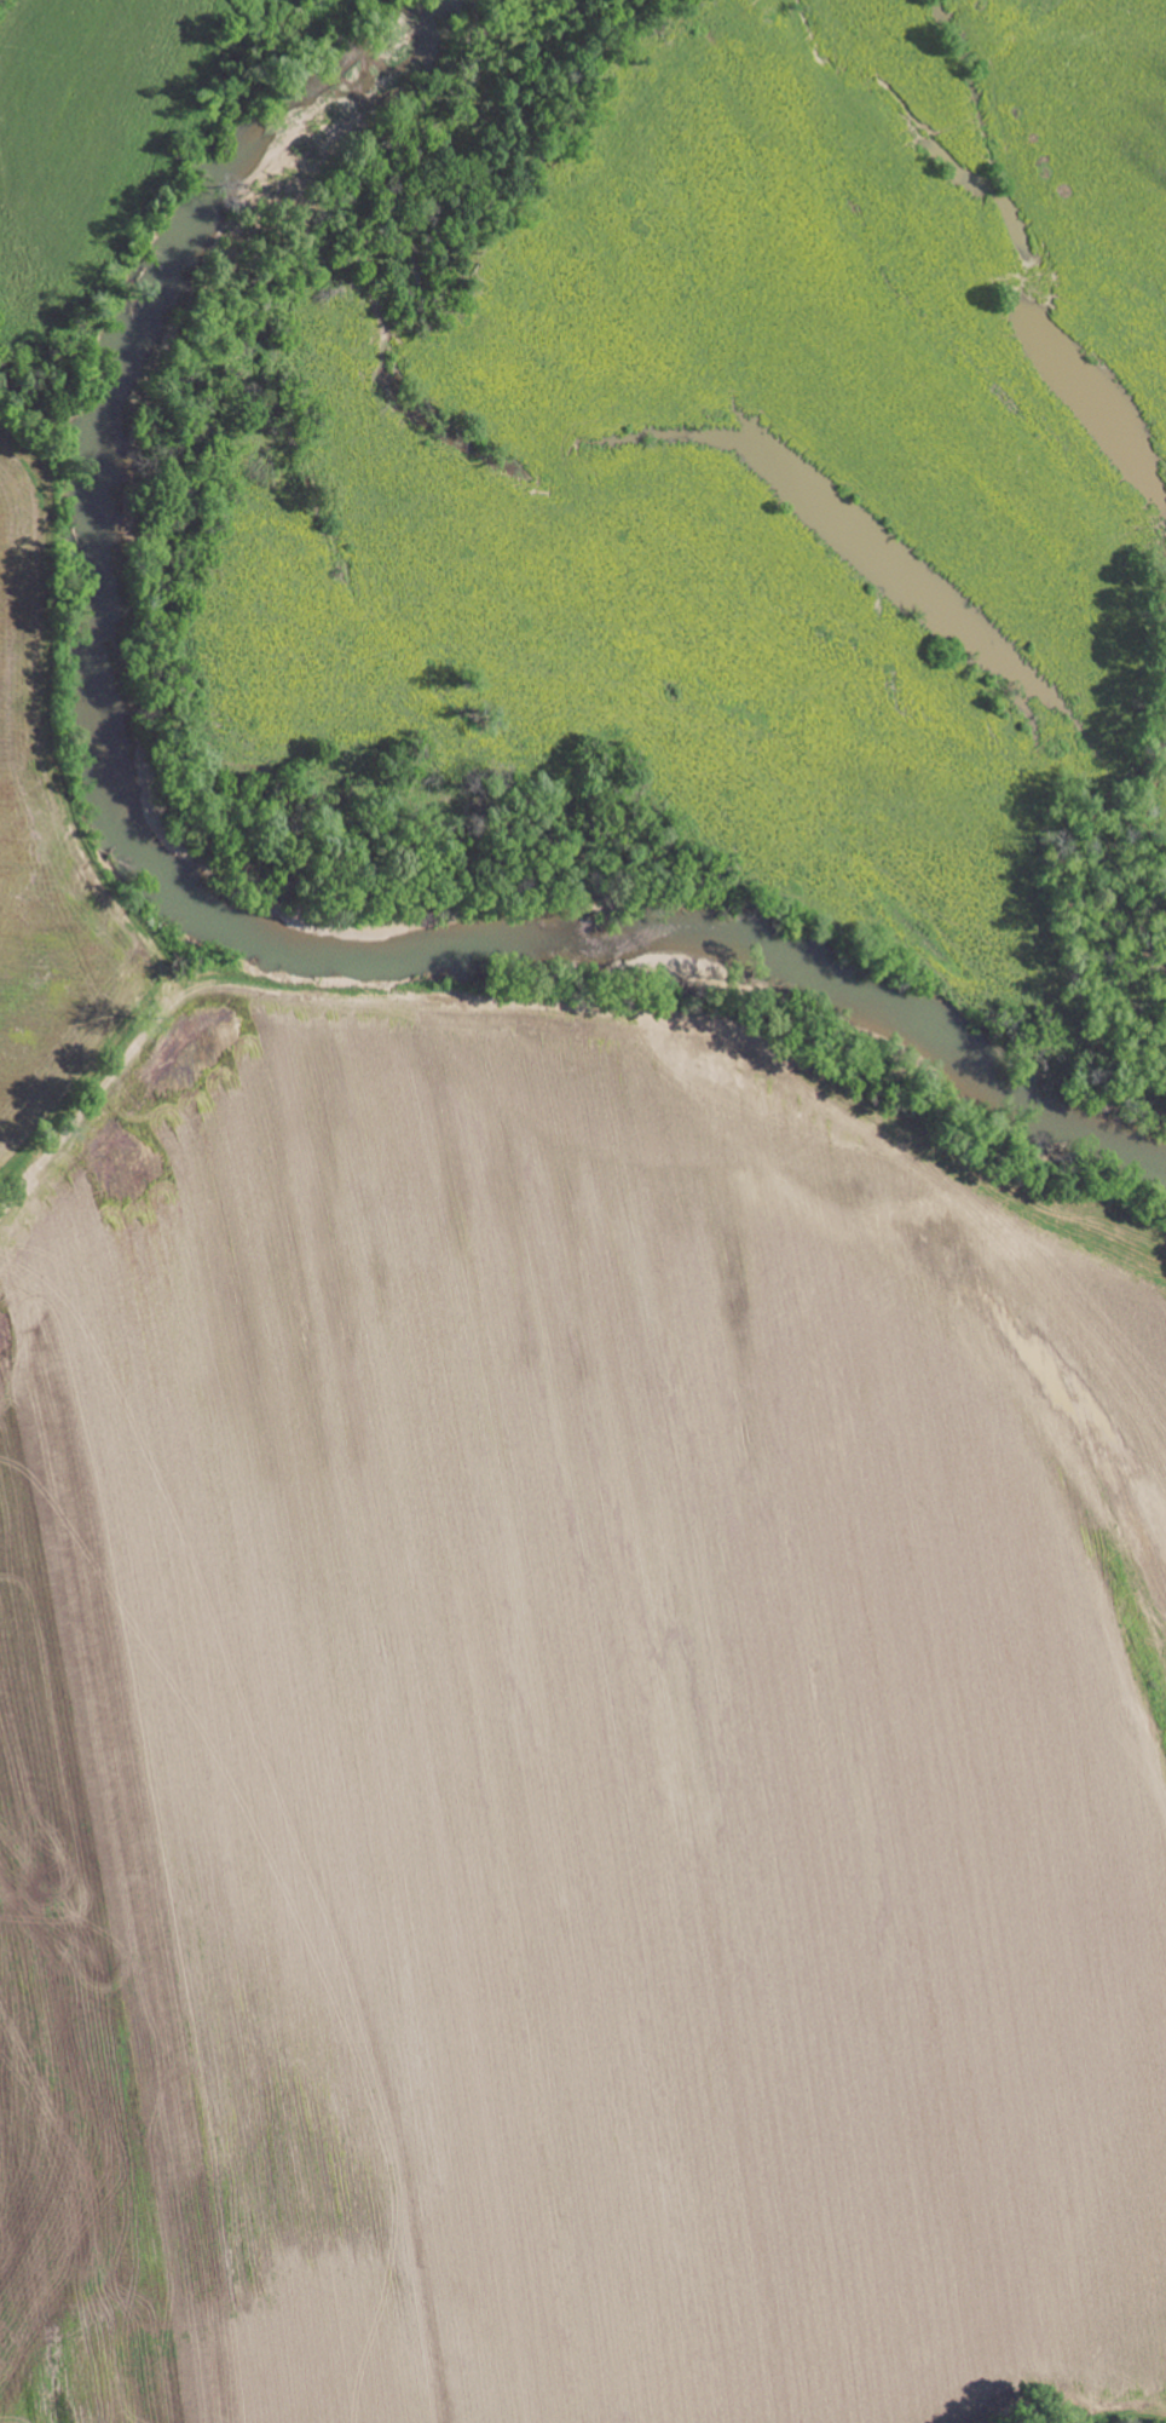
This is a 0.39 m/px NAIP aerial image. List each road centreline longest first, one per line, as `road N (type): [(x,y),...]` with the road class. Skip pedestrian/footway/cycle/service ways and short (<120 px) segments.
road 1 (residential): [(0,1215),(178,986)]

